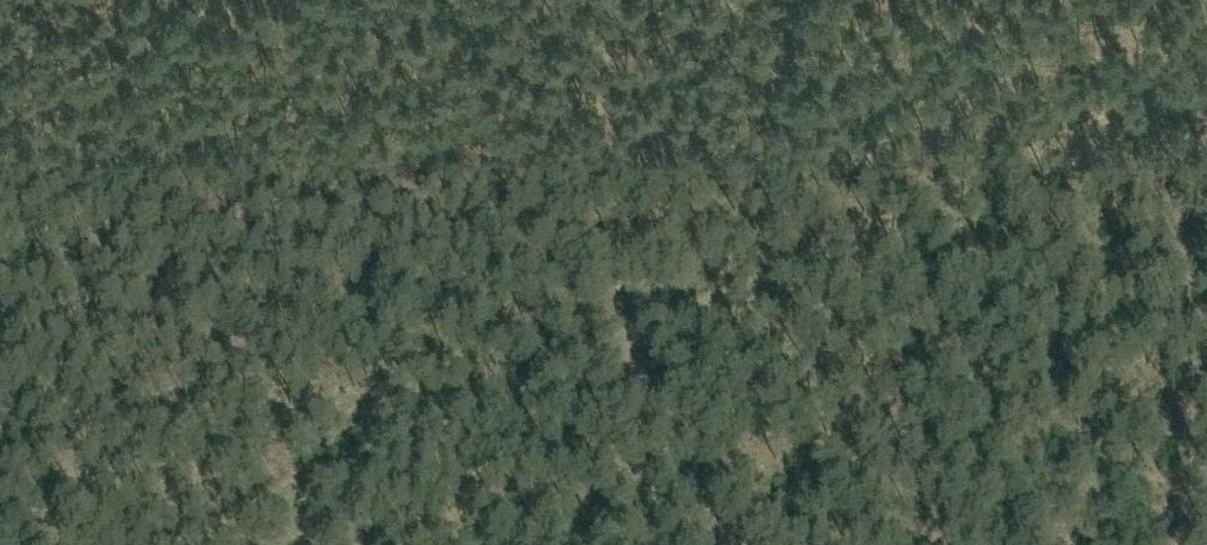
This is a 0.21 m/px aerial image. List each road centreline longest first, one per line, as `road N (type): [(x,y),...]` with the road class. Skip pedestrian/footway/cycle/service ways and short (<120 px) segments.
road 1 (track): [(136,544),(982,163),(1206,49)]
road 2 (track): [(589,0),(658,544)]

